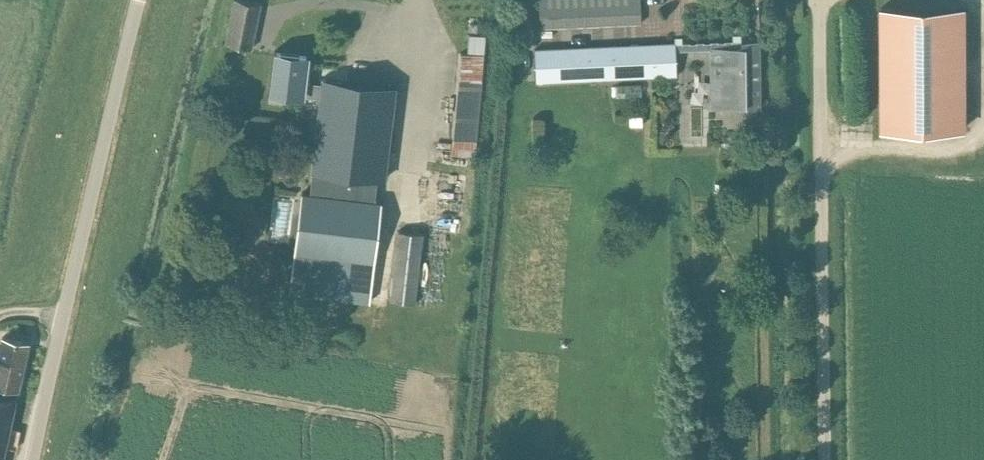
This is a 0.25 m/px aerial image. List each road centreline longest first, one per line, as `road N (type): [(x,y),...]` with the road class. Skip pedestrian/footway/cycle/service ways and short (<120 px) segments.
road 1 (unclassified): [(139,0),(32,459)]
road 2 (unclassified): [(825,459),(819,0)]

